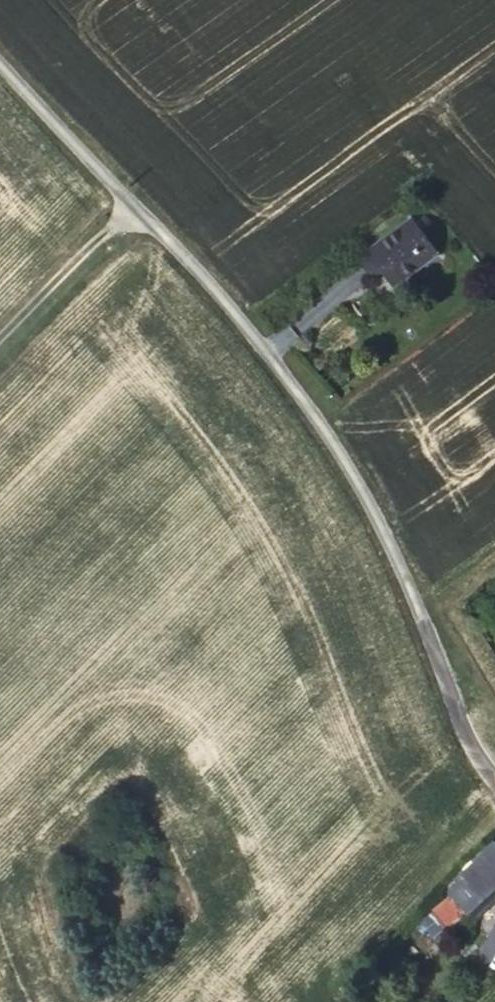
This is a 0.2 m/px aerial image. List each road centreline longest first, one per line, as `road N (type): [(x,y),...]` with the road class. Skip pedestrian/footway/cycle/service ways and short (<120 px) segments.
road 1 (unclassified): [(0,69),(215,290),(338,452),(420,616),(453,710),(494,783)]

